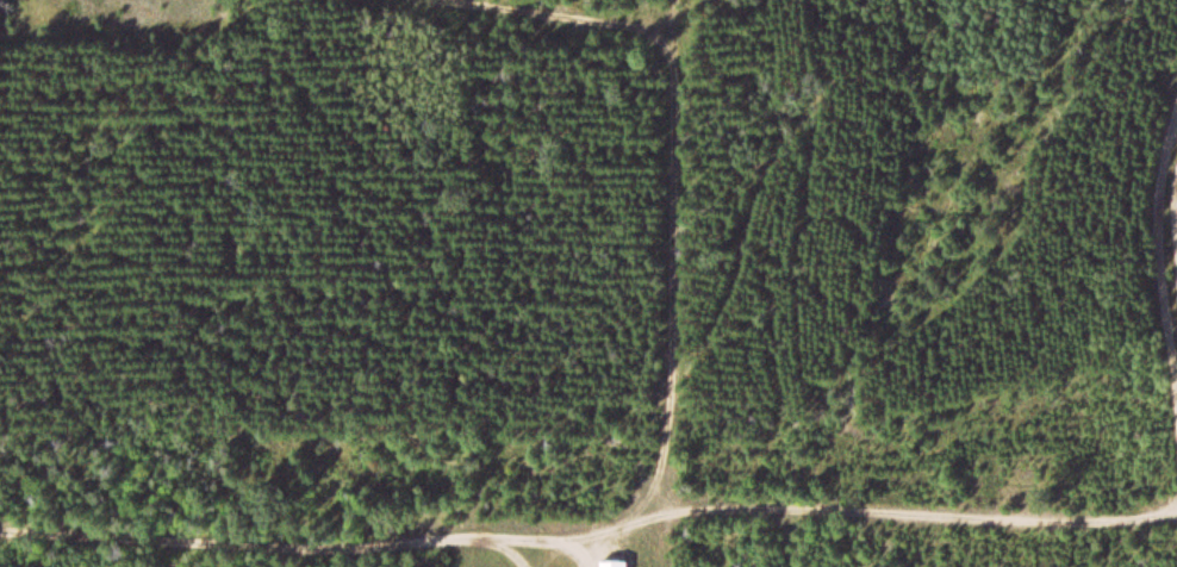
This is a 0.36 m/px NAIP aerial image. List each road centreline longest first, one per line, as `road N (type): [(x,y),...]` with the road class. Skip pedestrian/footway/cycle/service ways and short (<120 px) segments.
road 1 (track): [(1176,508),(989,518),(686,500),(575,544),(357,549),(0,529)]
road 2 (track): [(639,519),(668,435),(674,0)]
road 3 (track): [(1176,113),(1152,231),(1176,424)]
road 4 (track): [(673,31),(468,0)]

